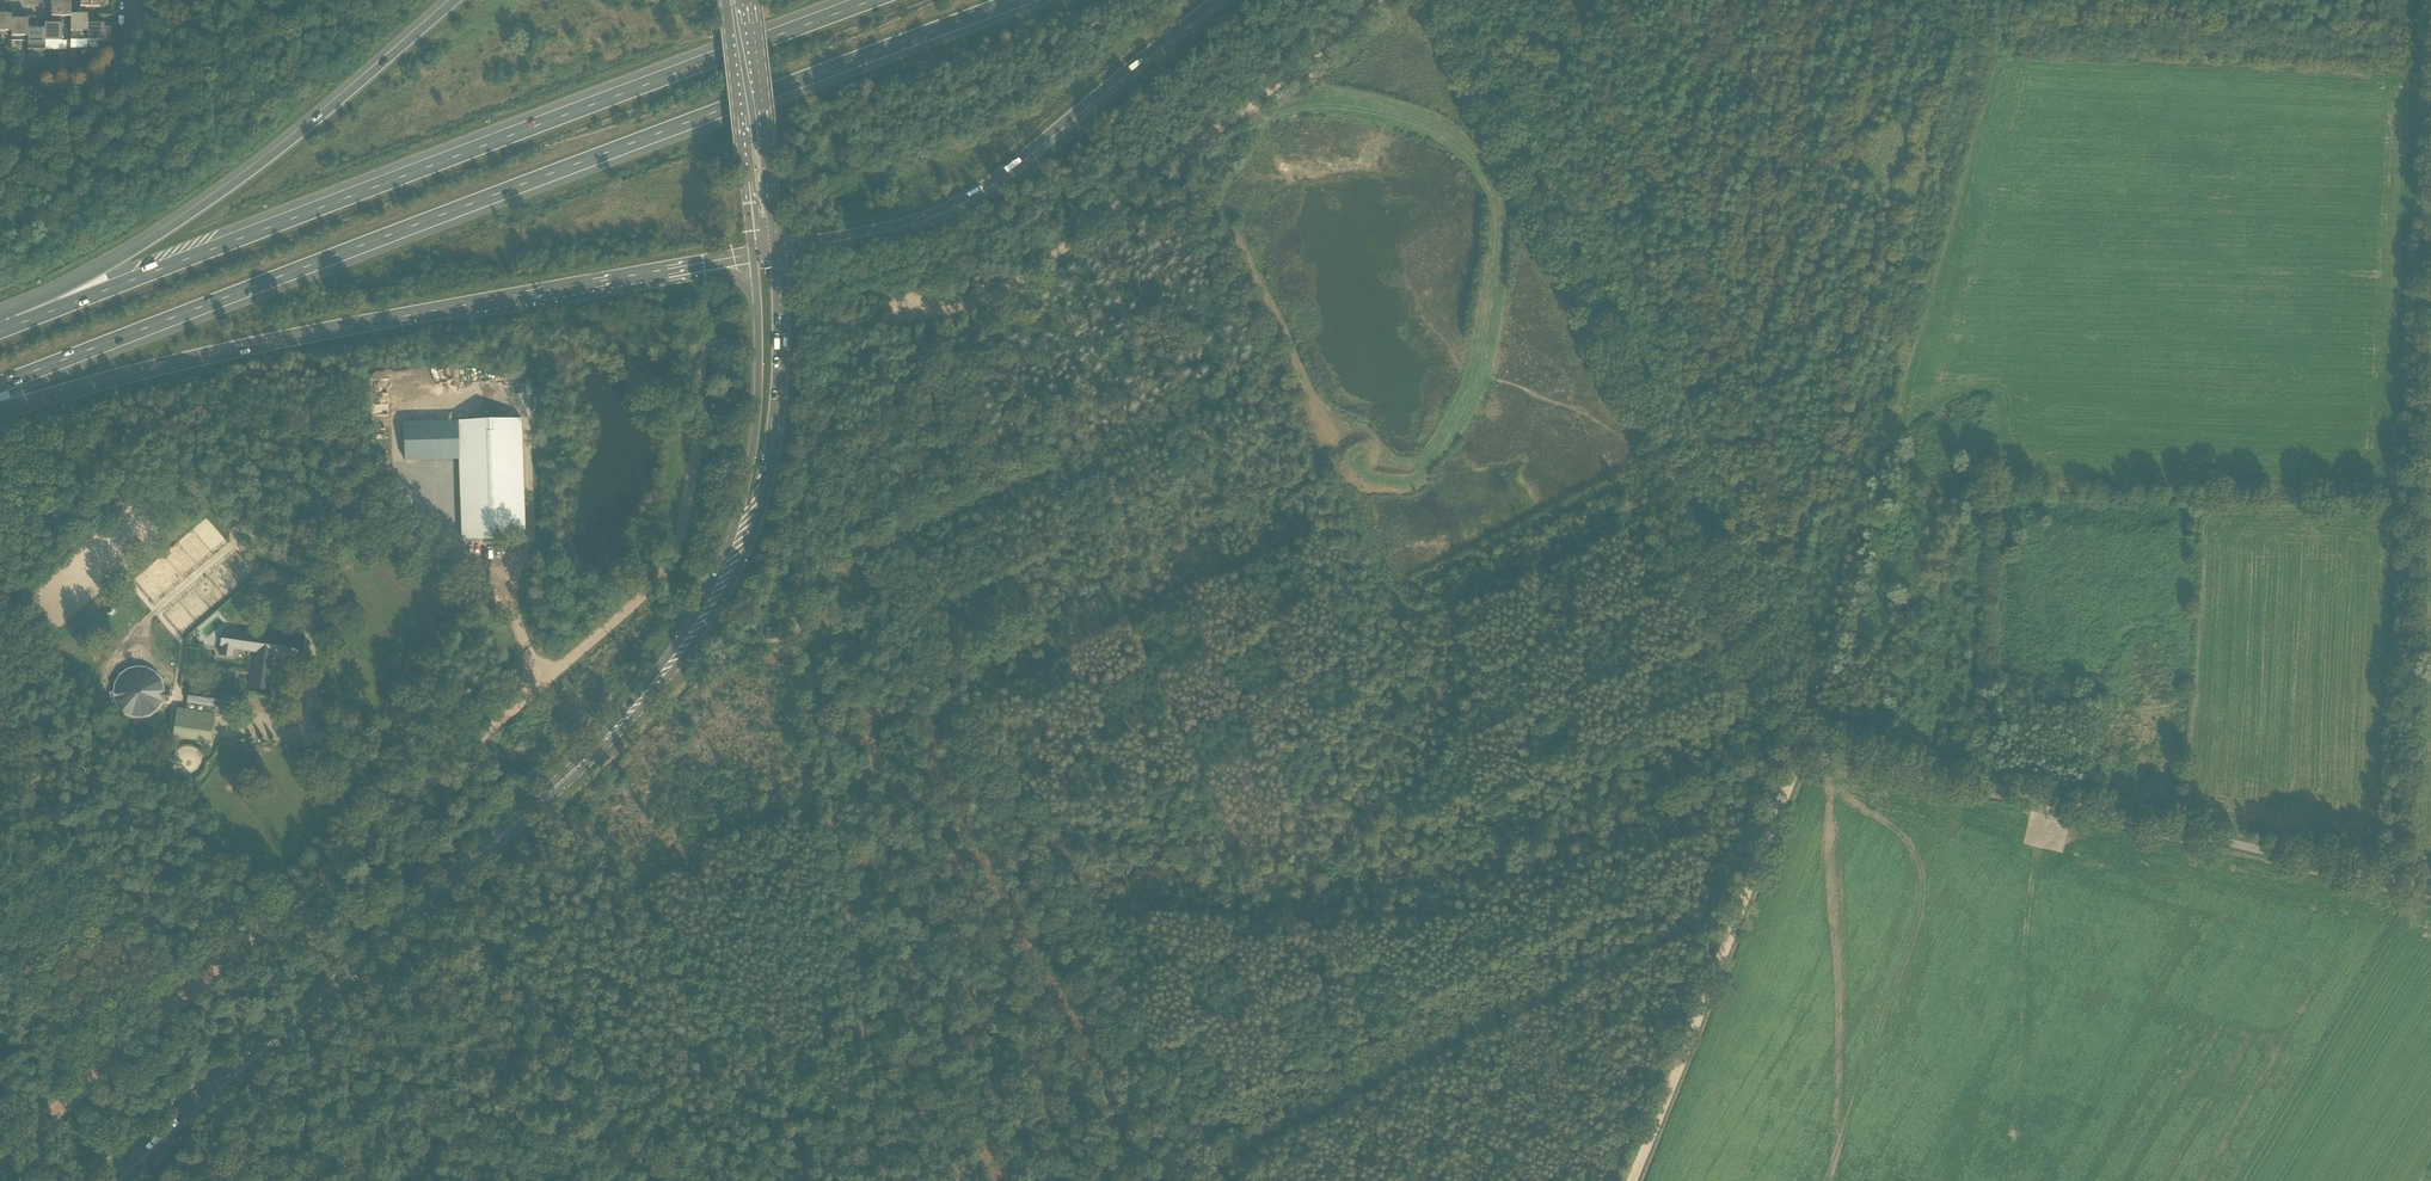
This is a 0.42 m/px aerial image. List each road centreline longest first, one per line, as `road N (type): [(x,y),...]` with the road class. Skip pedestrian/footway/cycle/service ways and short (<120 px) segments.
road 1 (unclassified): [(2430,890),(1978,787),(1803,733),(1435,0)]
road 2 (track): [(65,1103),(663,575),(696,472),(704,422),(702,361),(710,347),(828,327)]
road 3 (motorway): [(0,384),(1016,0)]
road 4 (track): [(1197,1180),(842,492),(827,436),(846,326)]
road 5 (motorway): [(873,0),(21,322)]
road 6 (secondary): [(118,1180),(649,691),(734,555)]
road 7 (track): [(2430,80),(2400,883)]
road 8 (motorway): [(0,410),(236,349),(753,253)]
road 9 (track): [(827,436),(801,498),(791,555),(816,707),(822,811),(860,955),(880,1086),(874,1141),(885,1180)]
road 10 (track): [(846,326),(972,306),(1384,0)]
road 11 (motorway): [(455,0),(232,185),(21,322)]
road 12 (motorway): [(777,248),(910,220),(968,195),(1216,0)]
road 13 (track): [(1632,1180),(1803,733)]
road 14 (secondary): [(734,555),(771,479),(783,364),(777,248)]
road 15 (secondary): [(753,253),(757,413),(734,555)]
road 16 (track): [(1400,591),(1661,458)]
road 17 (secondary): [(725,0),(753,253)]
road 18 (secondary): [(777,248),(750,0)]
road 19 (track): [(430,522),(327,567),(311,607),(312,679)]
road 20 (residential): [(0,82),(81,89),(107,74),(128,40),(131,0)]

